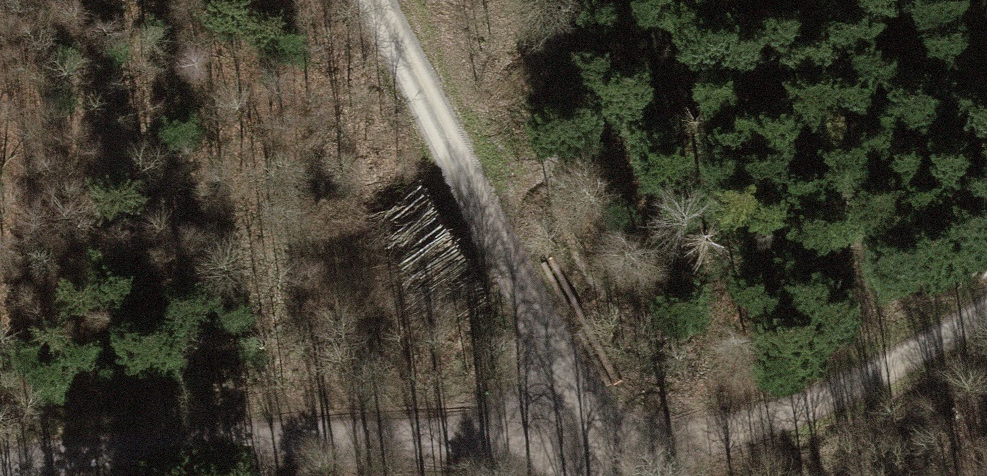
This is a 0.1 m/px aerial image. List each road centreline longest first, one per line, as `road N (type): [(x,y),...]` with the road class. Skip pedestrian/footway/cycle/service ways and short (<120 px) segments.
road 1 (track): [(986,309),(834,398),(710,434),(589,436),(370,0)]
road 2 (track): [(0,472),(62,461),(589,436),(612,475)]

